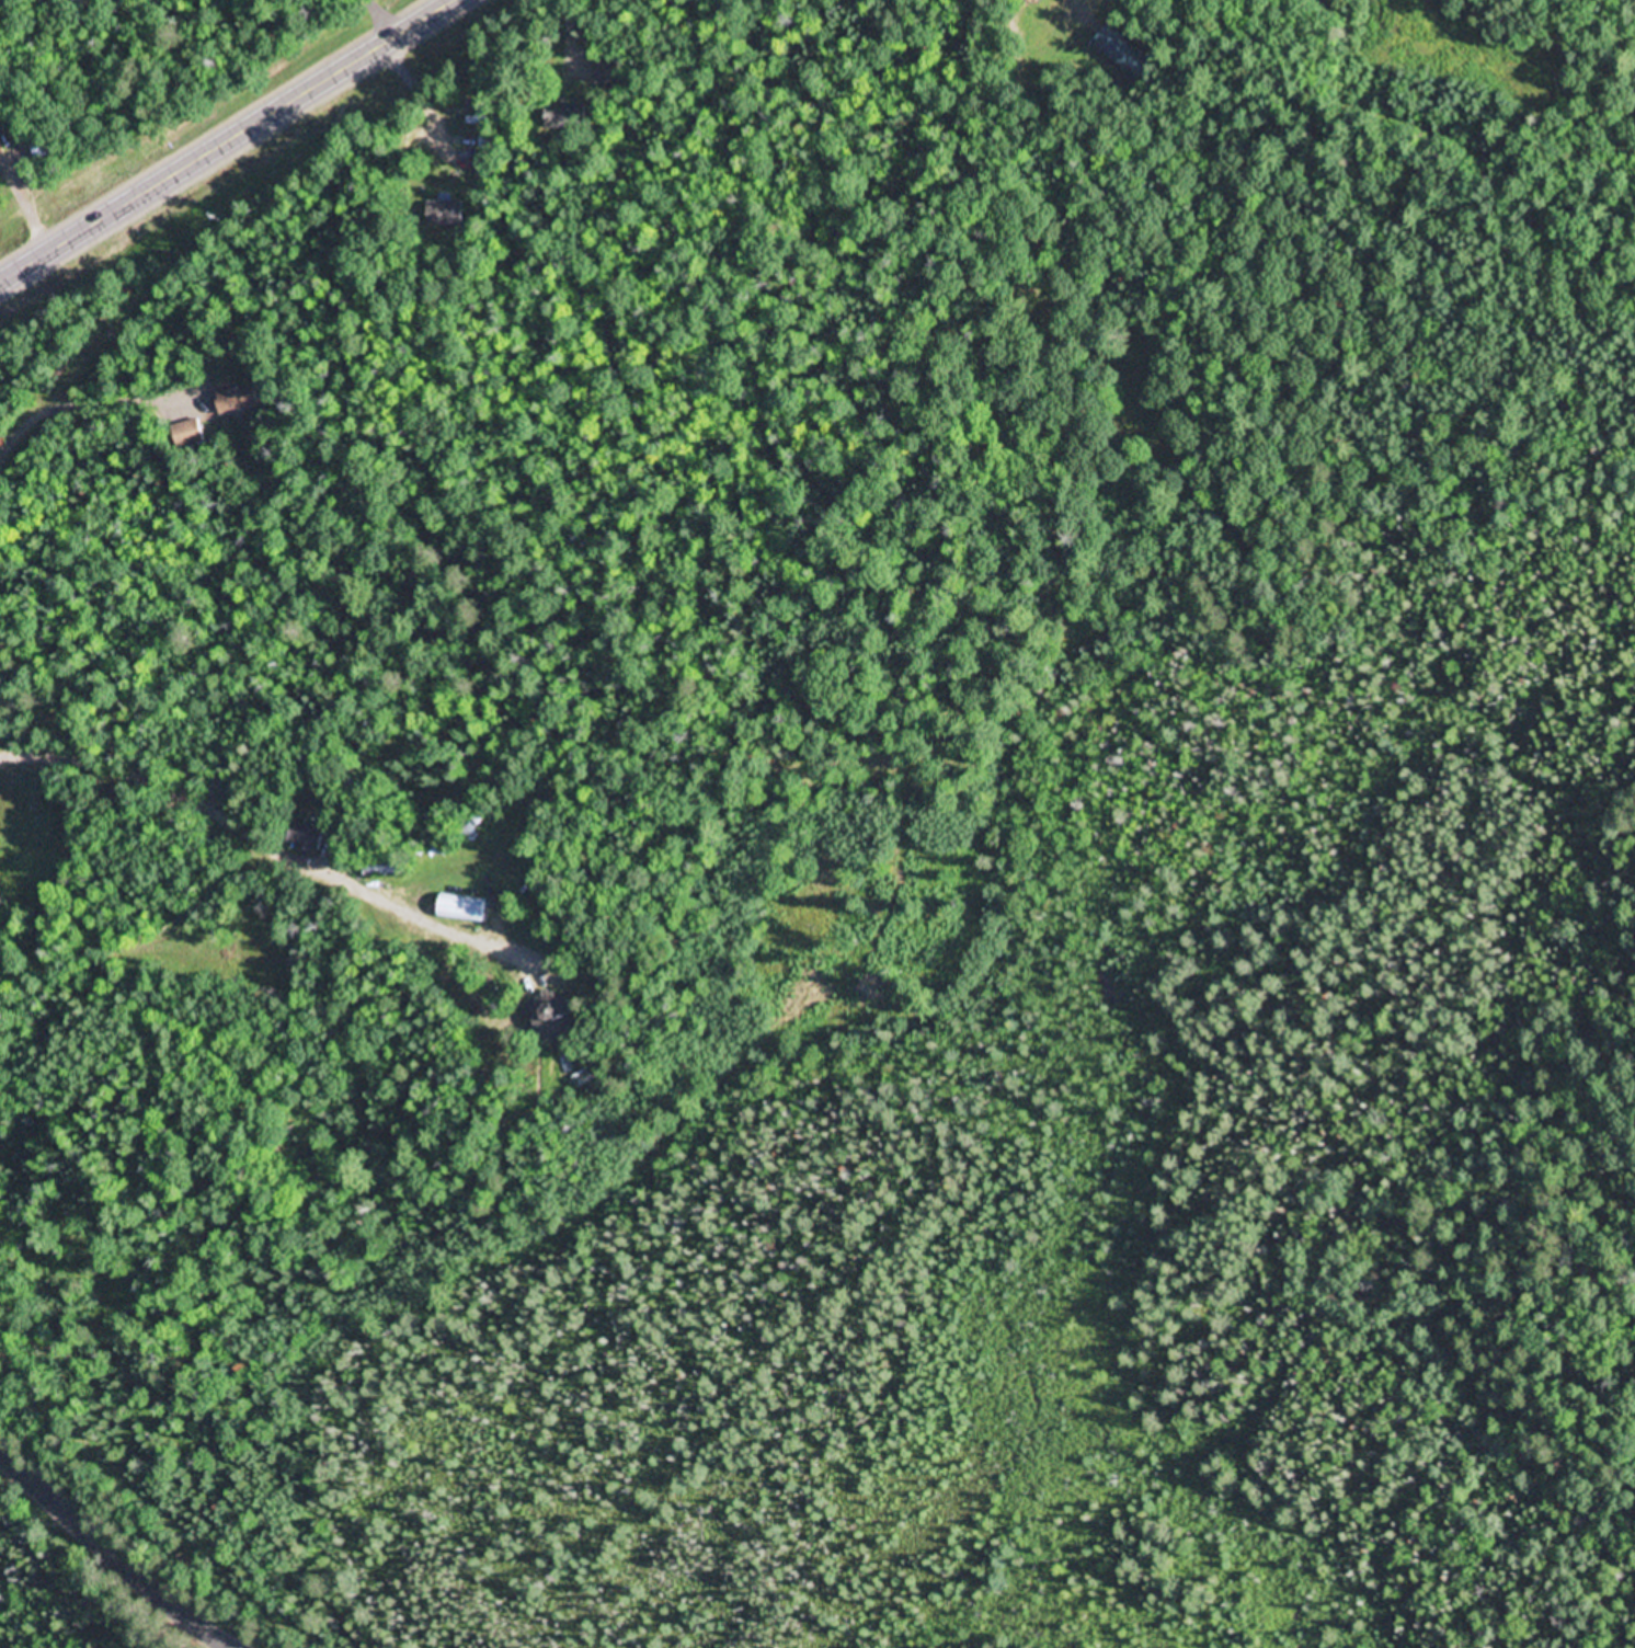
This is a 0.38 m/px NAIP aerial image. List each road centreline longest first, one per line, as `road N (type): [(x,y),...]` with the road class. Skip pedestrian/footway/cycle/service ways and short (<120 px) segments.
road 1 (track): [(0,324),(409,76),(517,0)]
road 2 (primary): [(449,0),(0,279)]
road 3 (track): [(388,0),(0,223)]
road 4 (residential): [(250,1647),(219,1632),(0,1442)]

